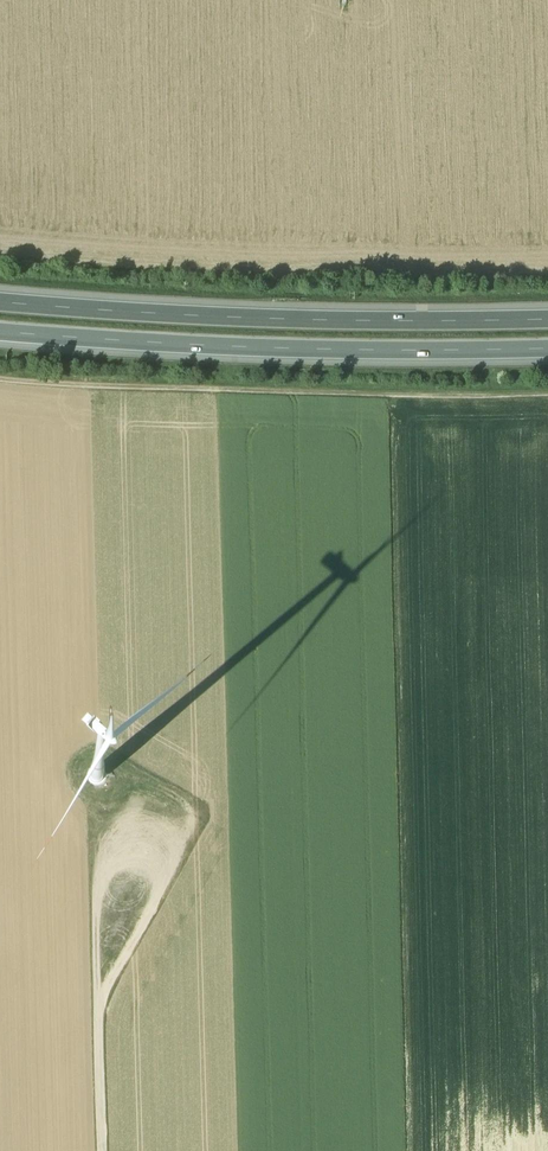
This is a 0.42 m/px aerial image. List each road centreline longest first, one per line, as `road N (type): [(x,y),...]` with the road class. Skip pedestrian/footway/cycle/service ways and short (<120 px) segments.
road 1 (track): [(0,379),(406,403),(547,396)]
road 2 (motorway): [(547,319),(288,326),(0,306)]
road 3 (motorway): [(0,339),(286,357),(547,354)]
road 4 (track): [(103,1150),(97,908),(153,788)]

